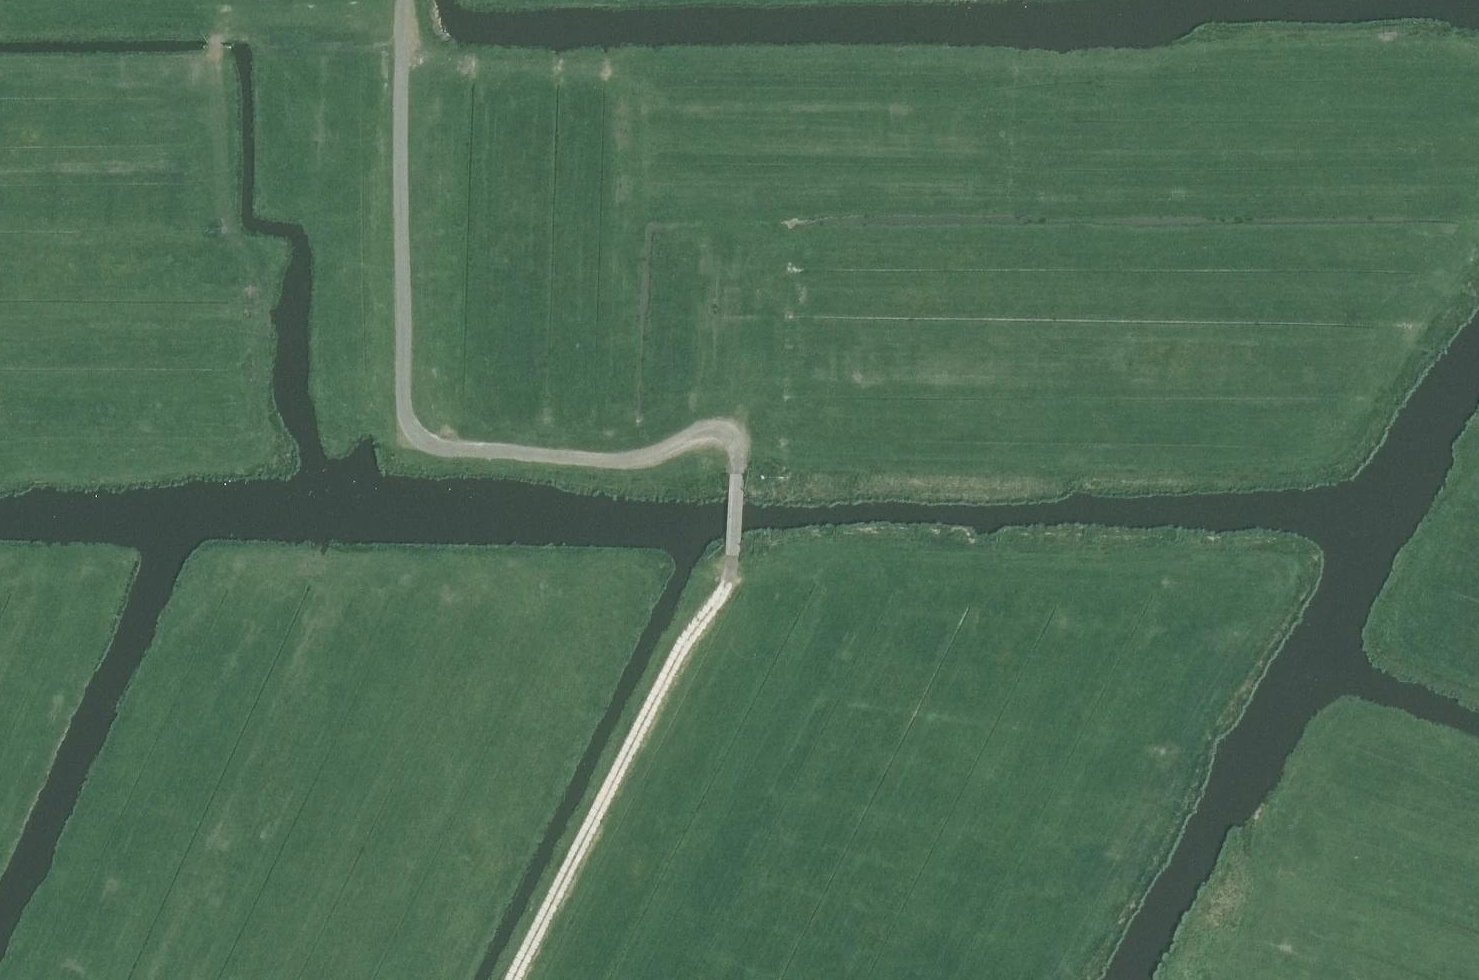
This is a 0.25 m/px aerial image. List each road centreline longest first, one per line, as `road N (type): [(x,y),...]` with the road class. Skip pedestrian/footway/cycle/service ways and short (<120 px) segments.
road 1 (track): [(403,0),(397,154),(410,439),(621,461),(737,434),(728,584),(688,642),(515,979)]

